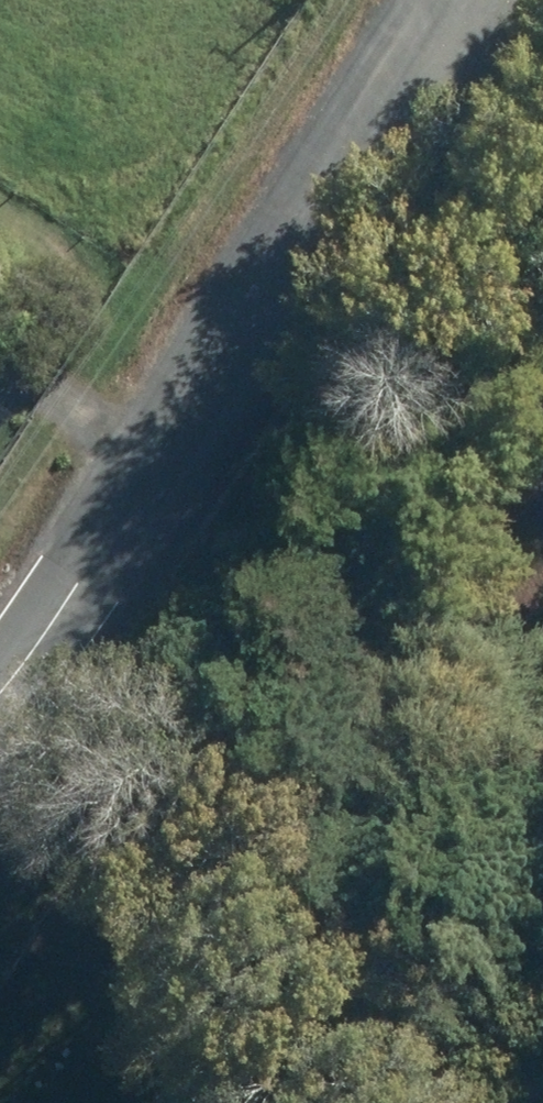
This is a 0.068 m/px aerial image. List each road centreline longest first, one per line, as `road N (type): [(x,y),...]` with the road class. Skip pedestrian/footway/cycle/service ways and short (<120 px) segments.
road 1 (residential): [(450,0),(0,683)]
road 2 (track): [(0,409),(128,484),(401,727),(542,892)]

